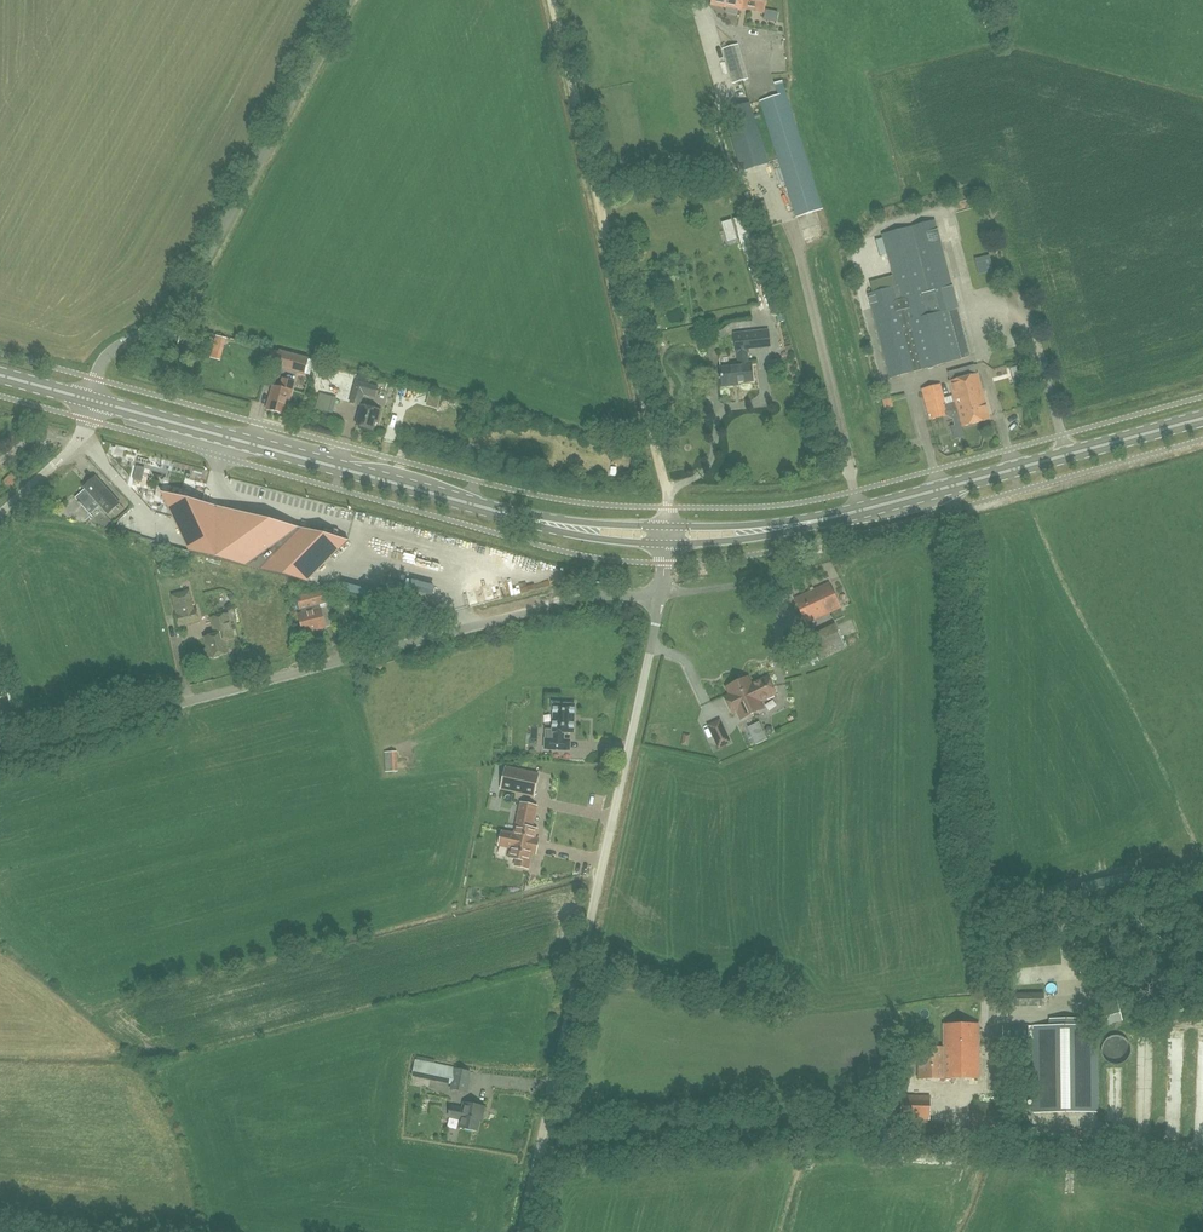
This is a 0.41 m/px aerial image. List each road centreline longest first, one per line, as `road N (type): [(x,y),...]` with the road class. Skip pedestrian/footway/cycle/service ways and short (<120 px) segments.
road 1 (unclassified): [(0,751),(601,597),(660,596)]
road 2 (unclassified): [(521,1231),(660,596)]
road 3 (primary): [(666,537),(540,522),(91,401)]
road 4 (primary): [(1202,421),(804,525),(666,537)]
road 5 (track): [(551,0),(667,490)]
road 6 (unclassified): [(91,401),(105,360),(179,307),(197,281),(350,0)]
road 7 (unclassified): [(0,517),(81,438),(91,401)]

